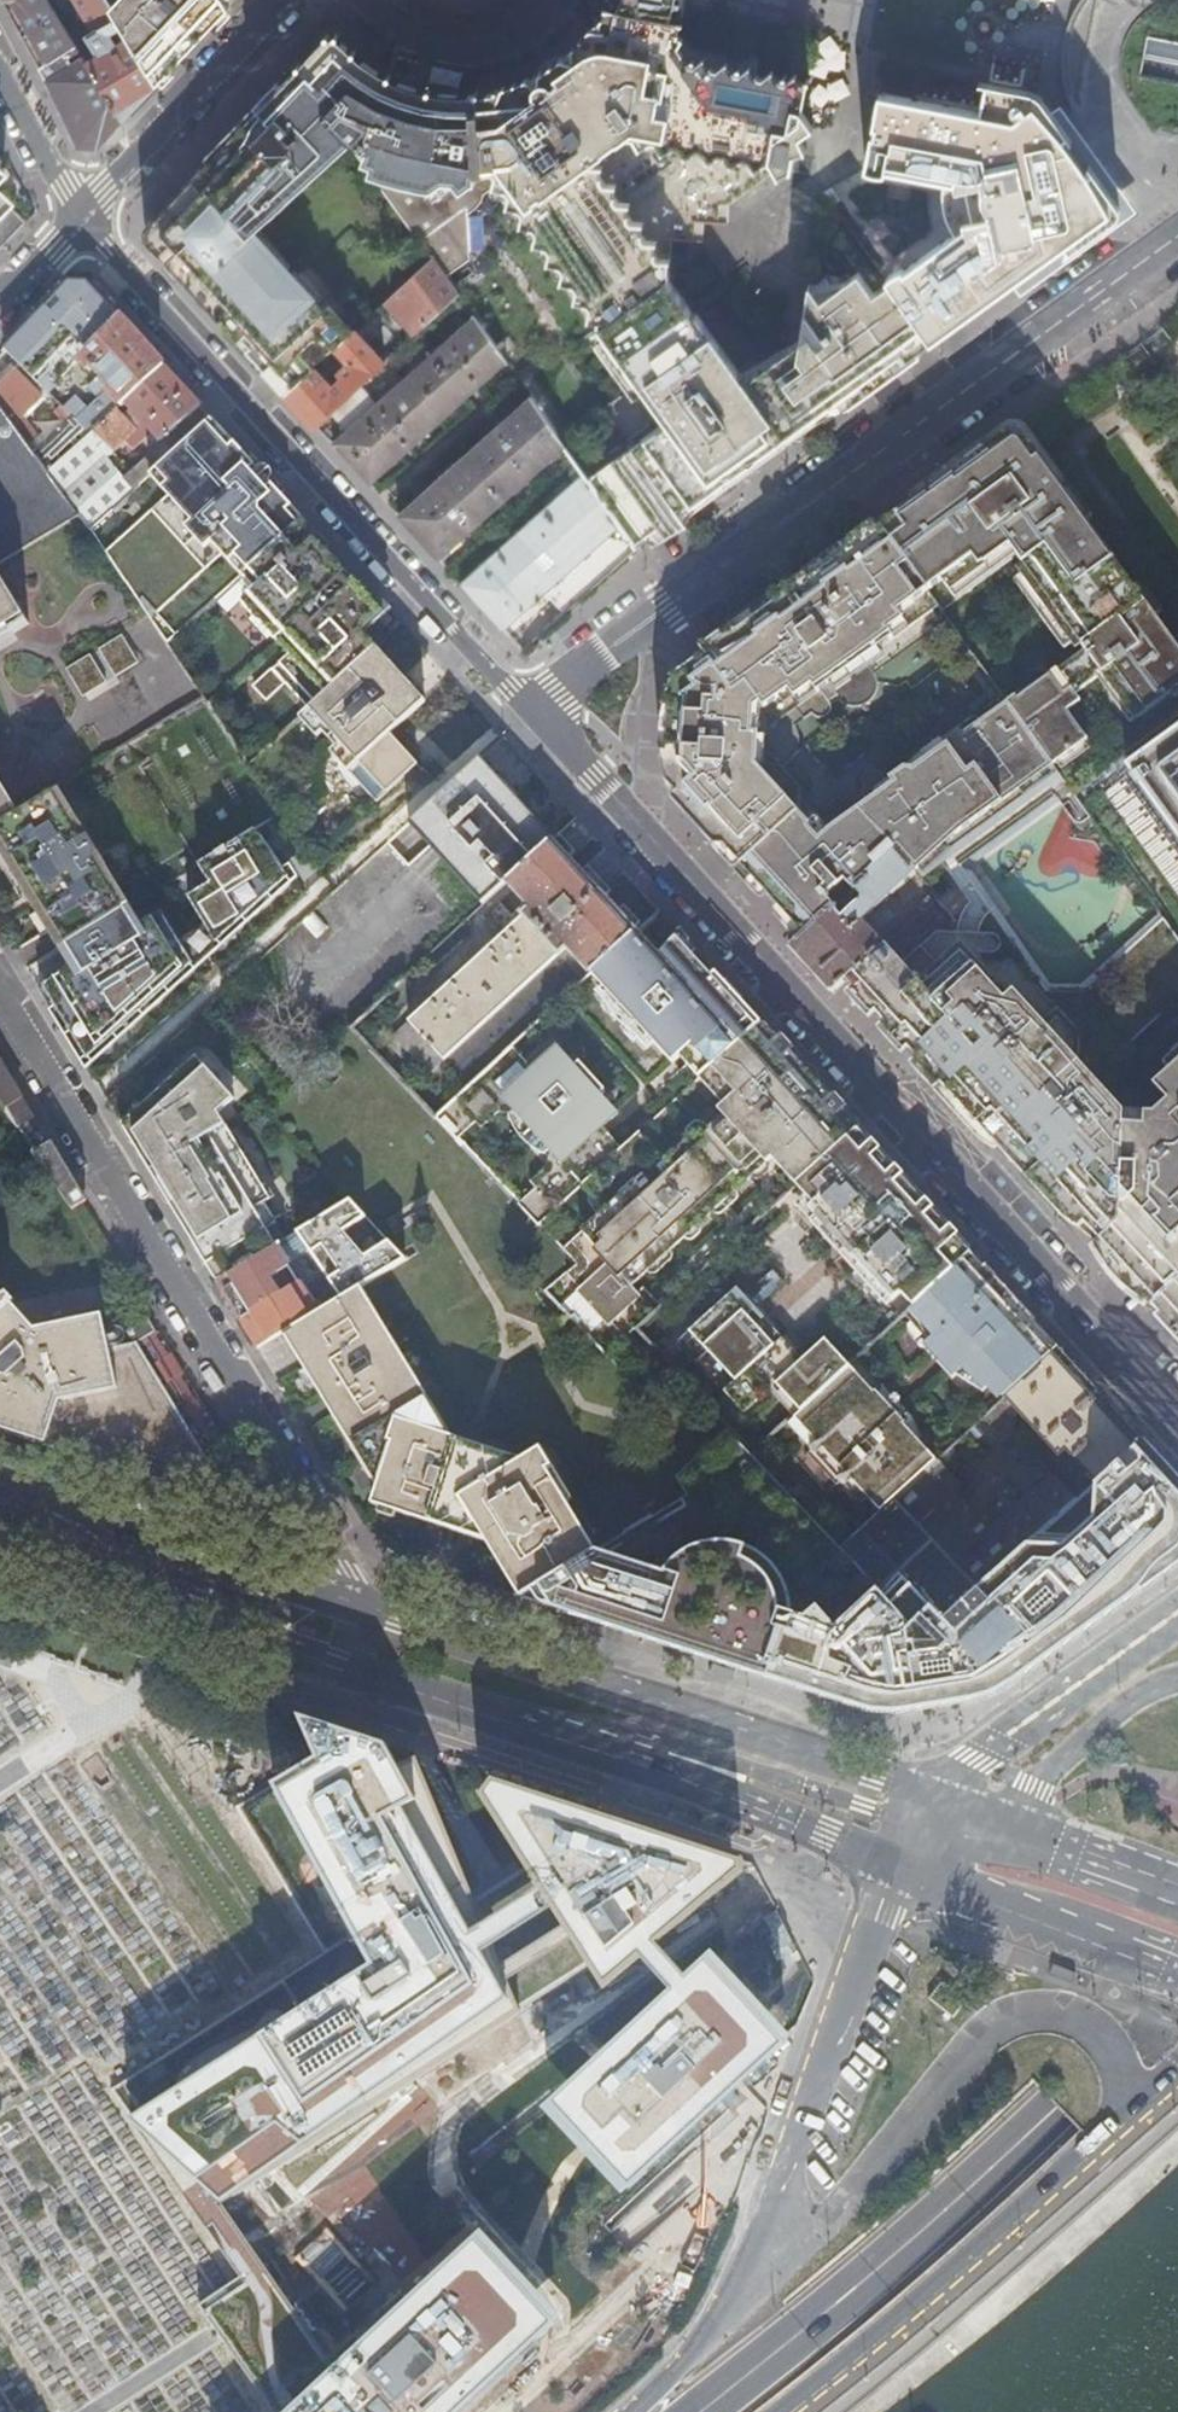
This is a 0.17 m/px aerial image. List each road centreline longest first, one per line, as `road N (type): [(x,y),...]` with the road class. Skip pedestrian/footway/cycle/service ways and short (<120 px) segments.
road 1 (residential): [(530,709),(1177,1426)]
road 2 (residential): [(530,709),(1177,238)]
road 3 (residential): [(321,1595),(330,1564),(0,1002)]
road 4 (residential): [(76,220),(530,709)]
road 5 (secondary): [(941,1804),(755,1733),(321,1595)]
road 6 (primary): [(701,2411),(946,2209),(1177,1990)]
road 7 (primary): [(1121,2132),(1125,2075),(1098,2029),(1059,2012),(1010,2016),(978,2042),(835,2212),(738,2302)]
road 8 (secondary): [(167,1598),(273,1646),(631,1760)]
road 9 (primary): [(898,1862),(738,2302)]
road 10 (primary): [(793,2411),(1121,2132)]
road 11 (secondary): [(321,1595),(0,1488)]
road 12 (secondary): [(631,1760),(670,1744),(924,1826)]
road 13 (residential): [(287,0),(76,220)]
road 14 (residential): [(1177,1618),(993,1745),(941,1804)]
road 15 (primary): [(898,1862),(1177,1971)]
road 16 (secondary): [(631,1760),(898,1862)]
road 17 (unclassified): [(1014,1833),(1054,1770),(1116,1712),(1177,1679)]
road 18 (secondary): [(0,1537),(167,1598)]
road 19 (primary): [(1177,1897),(1014,1833)]
road 20 (secondary): [(167,1598),(198,1583),(287,1608),(321,1595)]
road 21 (residential): [(0,80),(76,220)]
road 22 (primary): [(738,2302),(640,2411)]

